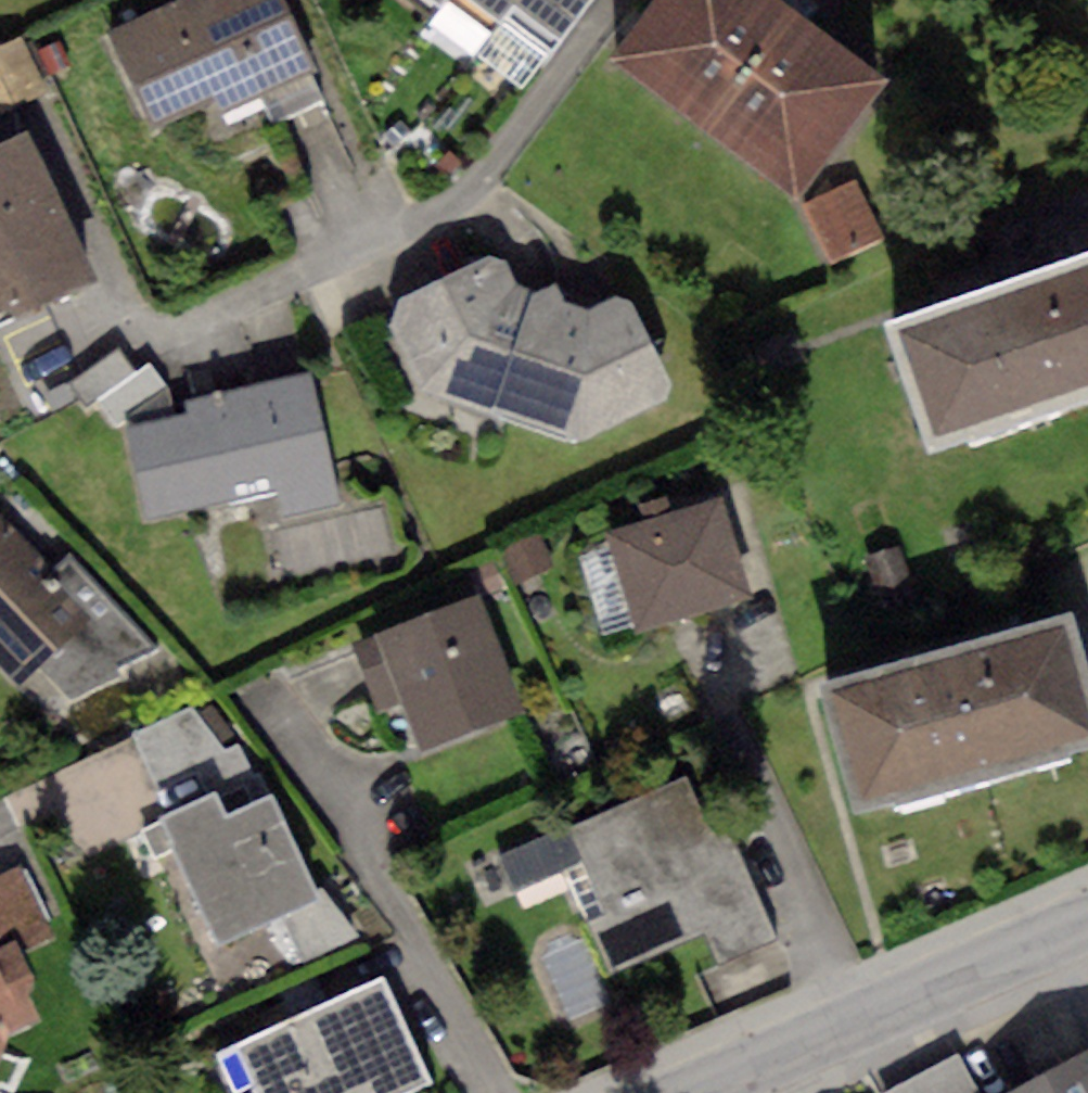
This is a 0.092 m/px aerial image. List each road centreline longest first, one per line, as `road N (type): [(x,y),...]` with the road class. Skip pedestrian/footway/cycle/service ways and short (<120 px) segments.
road 1 (unclassified): [(621,0),(459,206),(140,338)]
road 2 (residential): [(1087,912),(648,1092)]

